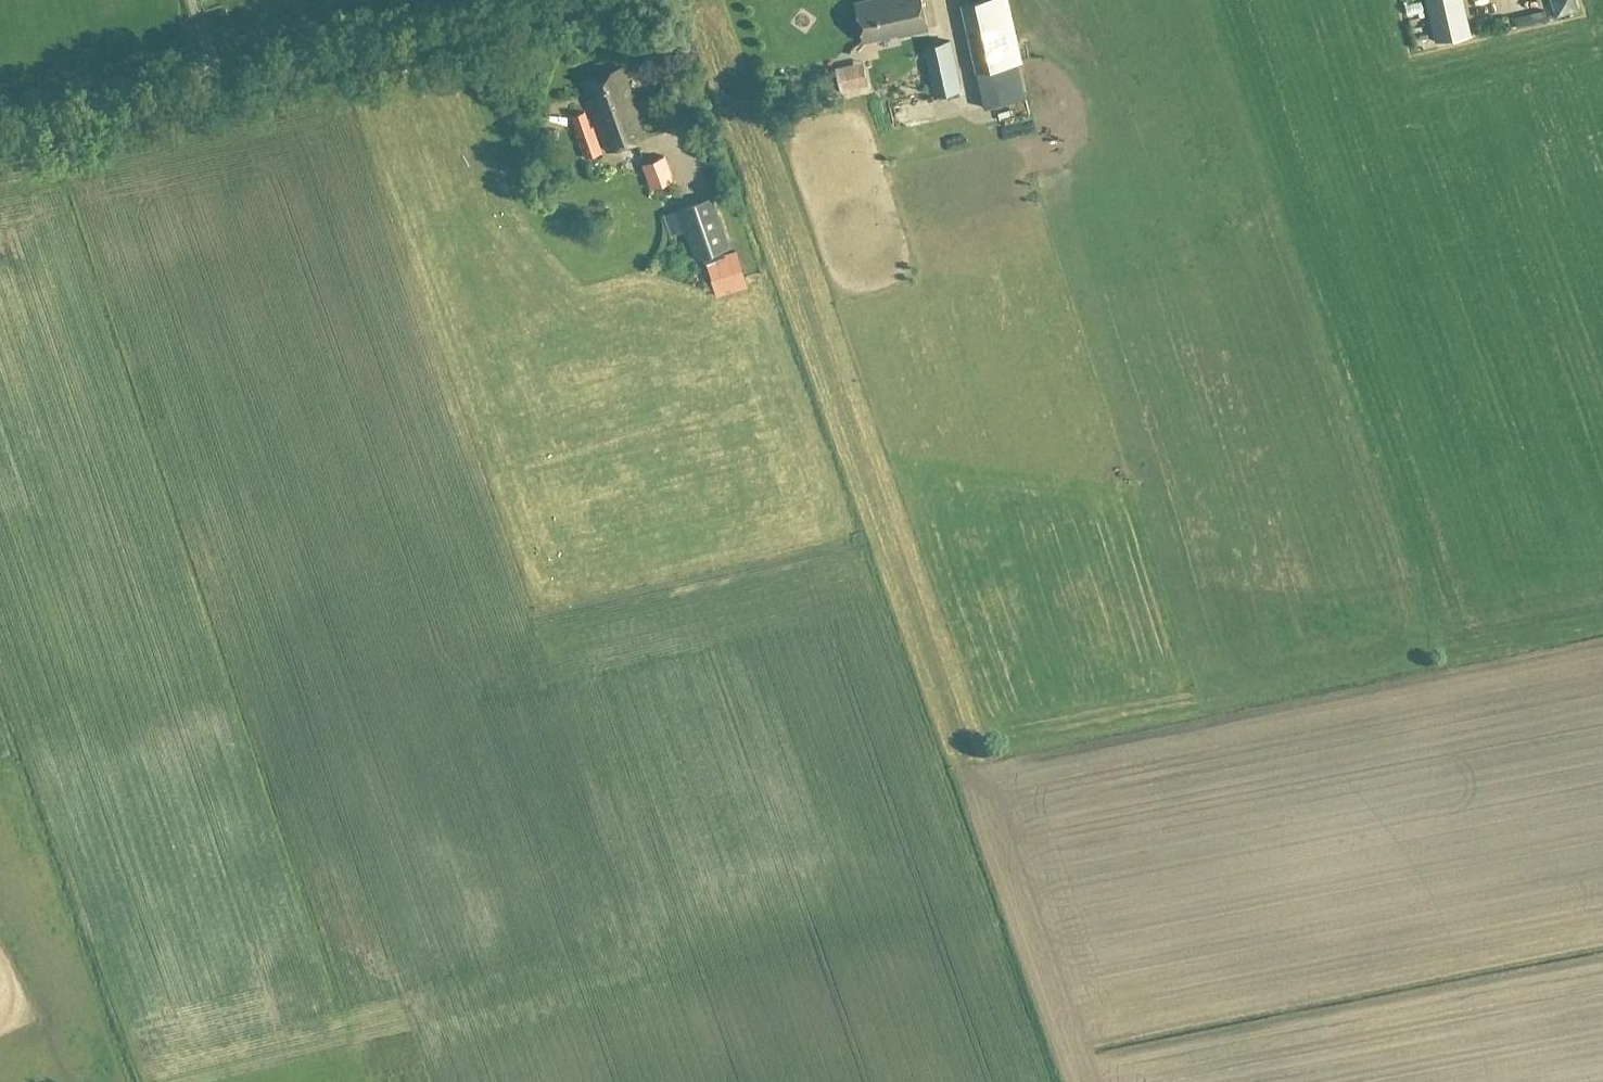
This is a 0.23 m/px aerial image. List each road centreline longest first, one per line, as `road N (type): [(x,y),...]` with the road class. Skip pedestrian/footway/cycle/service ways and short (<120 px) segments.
road 1 (track): [(695,0),(974,770)]
road 2 (unclassified): [(0,135),(586,0)]

